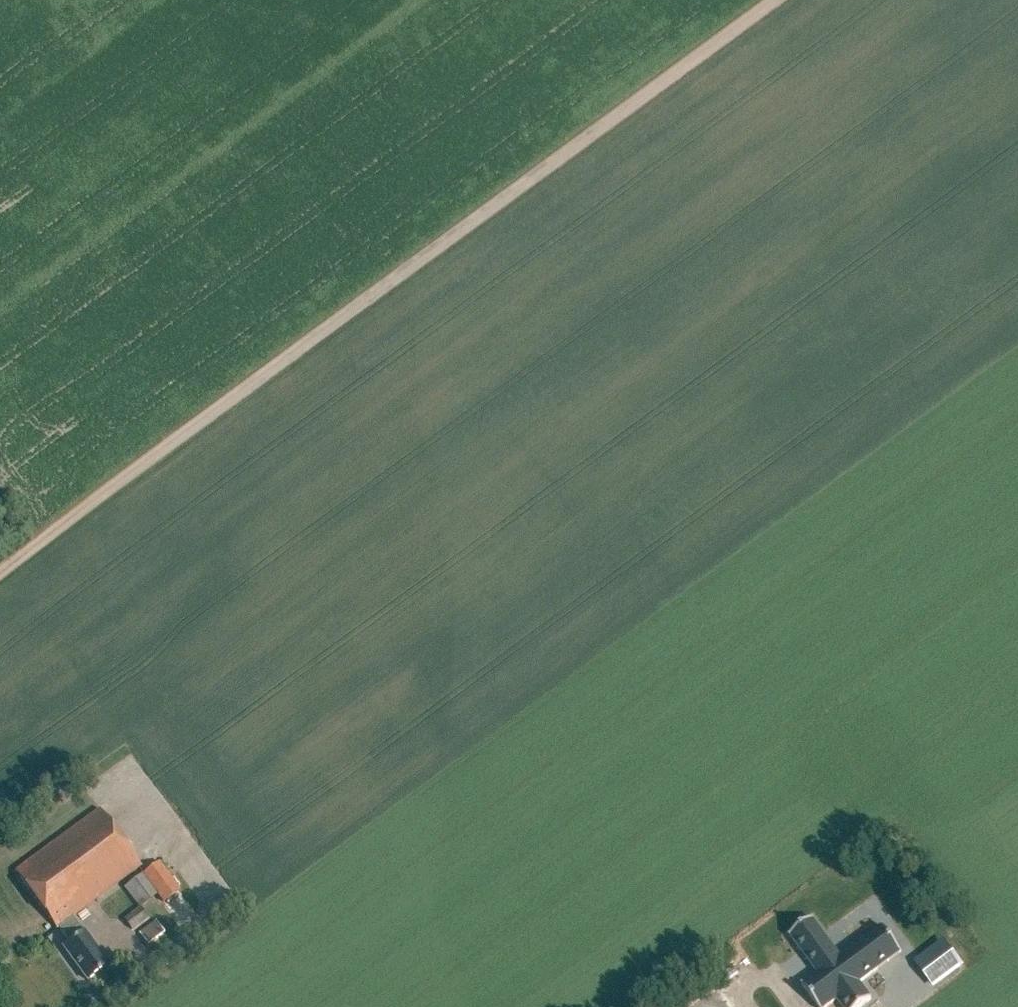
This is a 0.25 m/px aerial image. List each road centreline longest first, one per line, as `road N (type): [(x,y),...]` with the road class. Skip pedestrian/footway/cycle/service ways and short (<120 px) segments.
road 1 (track): [(0,575),(780,0)]

